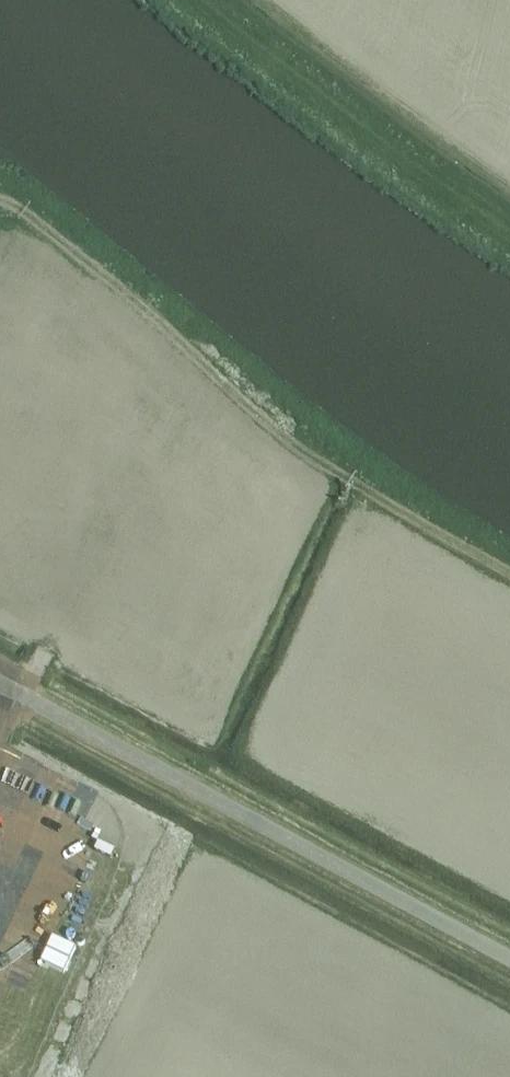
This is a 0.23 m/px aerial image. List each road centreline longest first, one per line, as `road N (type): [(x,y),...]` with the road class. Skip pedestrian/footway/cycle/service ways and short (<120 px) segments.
road 1 (unclassified): [(509,957),(0,682)]

